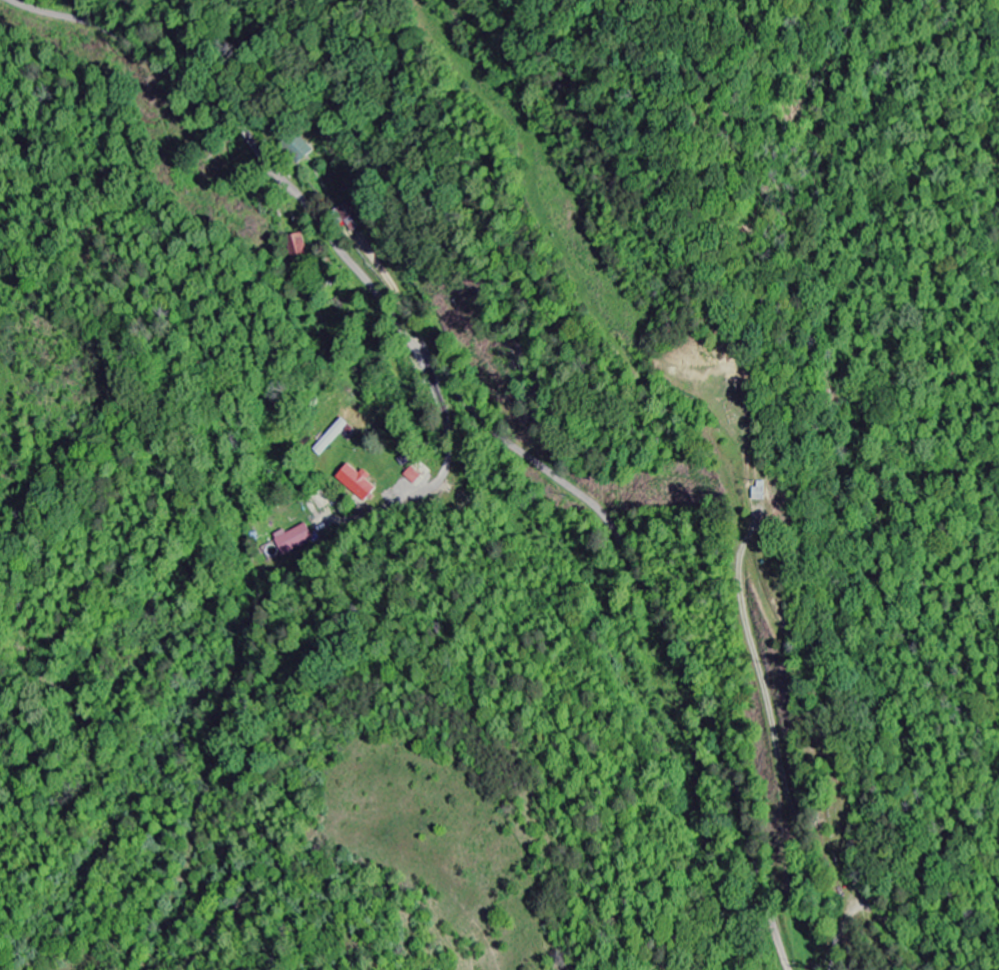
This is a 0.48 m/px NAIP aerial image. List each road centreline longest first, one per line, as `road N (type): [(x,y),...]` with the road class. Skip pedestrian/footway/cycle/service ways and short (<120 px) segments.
road 1 (residential): [(789,969),(724,732),(613,524),(503,436),(414,347),(232,114),(135,56),(110,29),(9,0)]
road 2 (residential): [(444,375),(436,386),(450,448),(444,474),(424,493),(344,527)]

